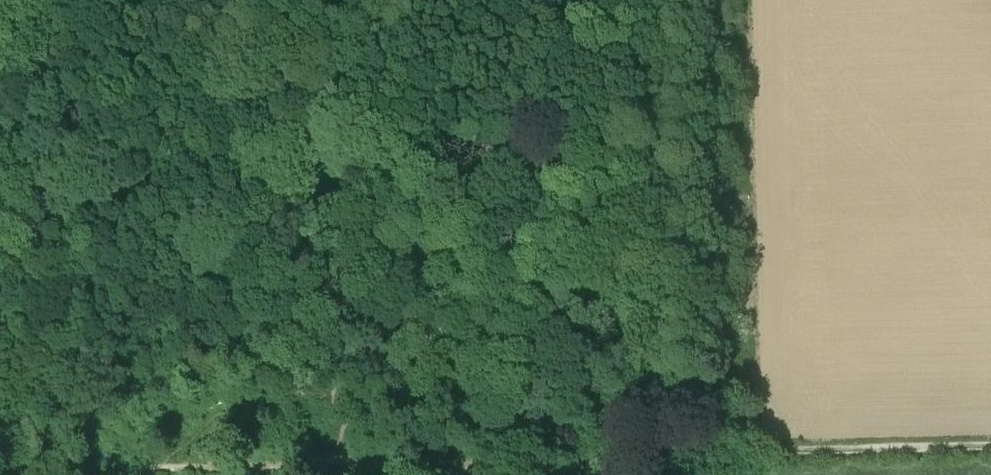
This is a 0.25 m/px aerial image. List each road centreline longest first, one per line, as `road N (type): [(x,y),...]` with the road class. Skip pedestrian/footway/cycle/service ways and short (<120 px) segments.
road 1 (track): [(333,463),(0,472)]
road 2 (track): [(990,447),(659,453)]
road 3 (track): [(659,453),(333,463)]
road 4 (track): [(651,171),(659,453)]

